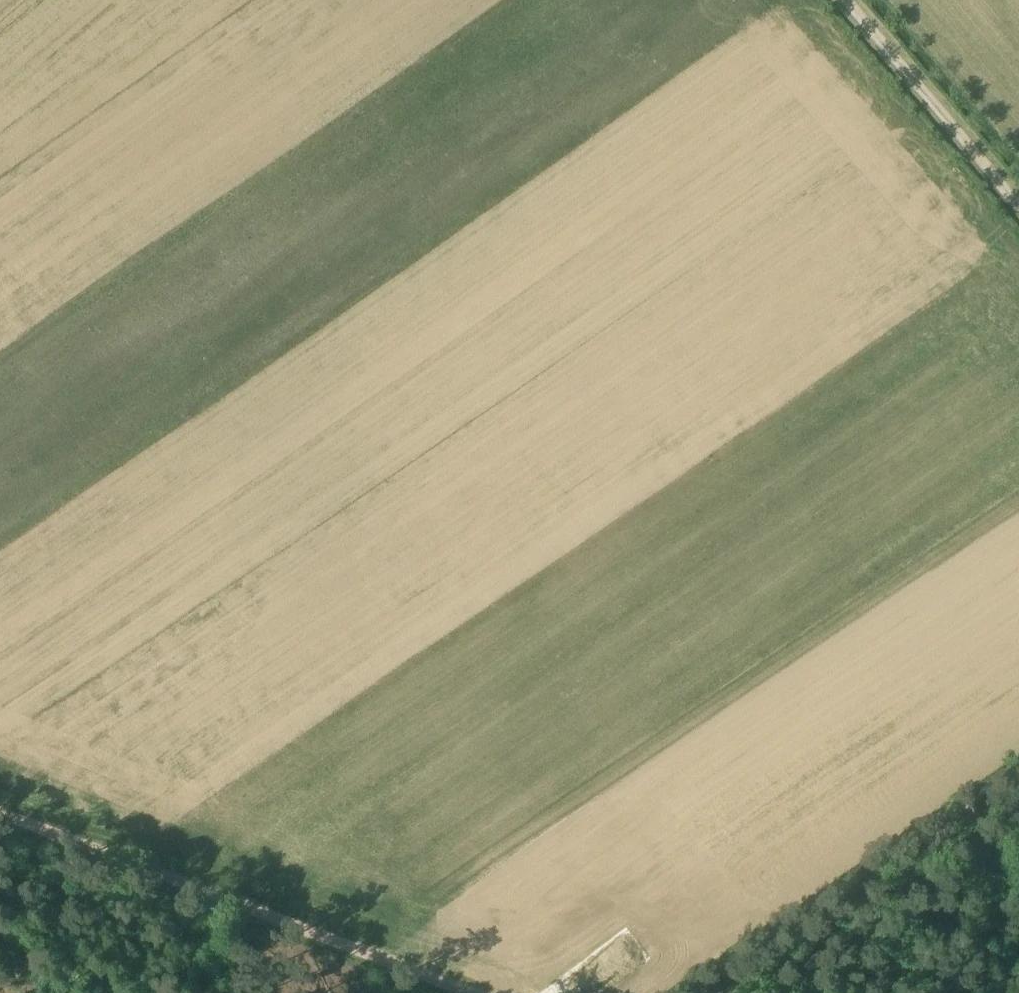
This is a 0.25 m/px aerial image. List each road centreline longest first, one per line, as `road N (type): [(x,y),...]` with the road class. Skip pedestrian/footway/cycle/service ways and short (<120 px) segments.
road 1 (unclassified): [(0,816),(449,992)]
road 2 (track): [(843,0),(1018,208)]

